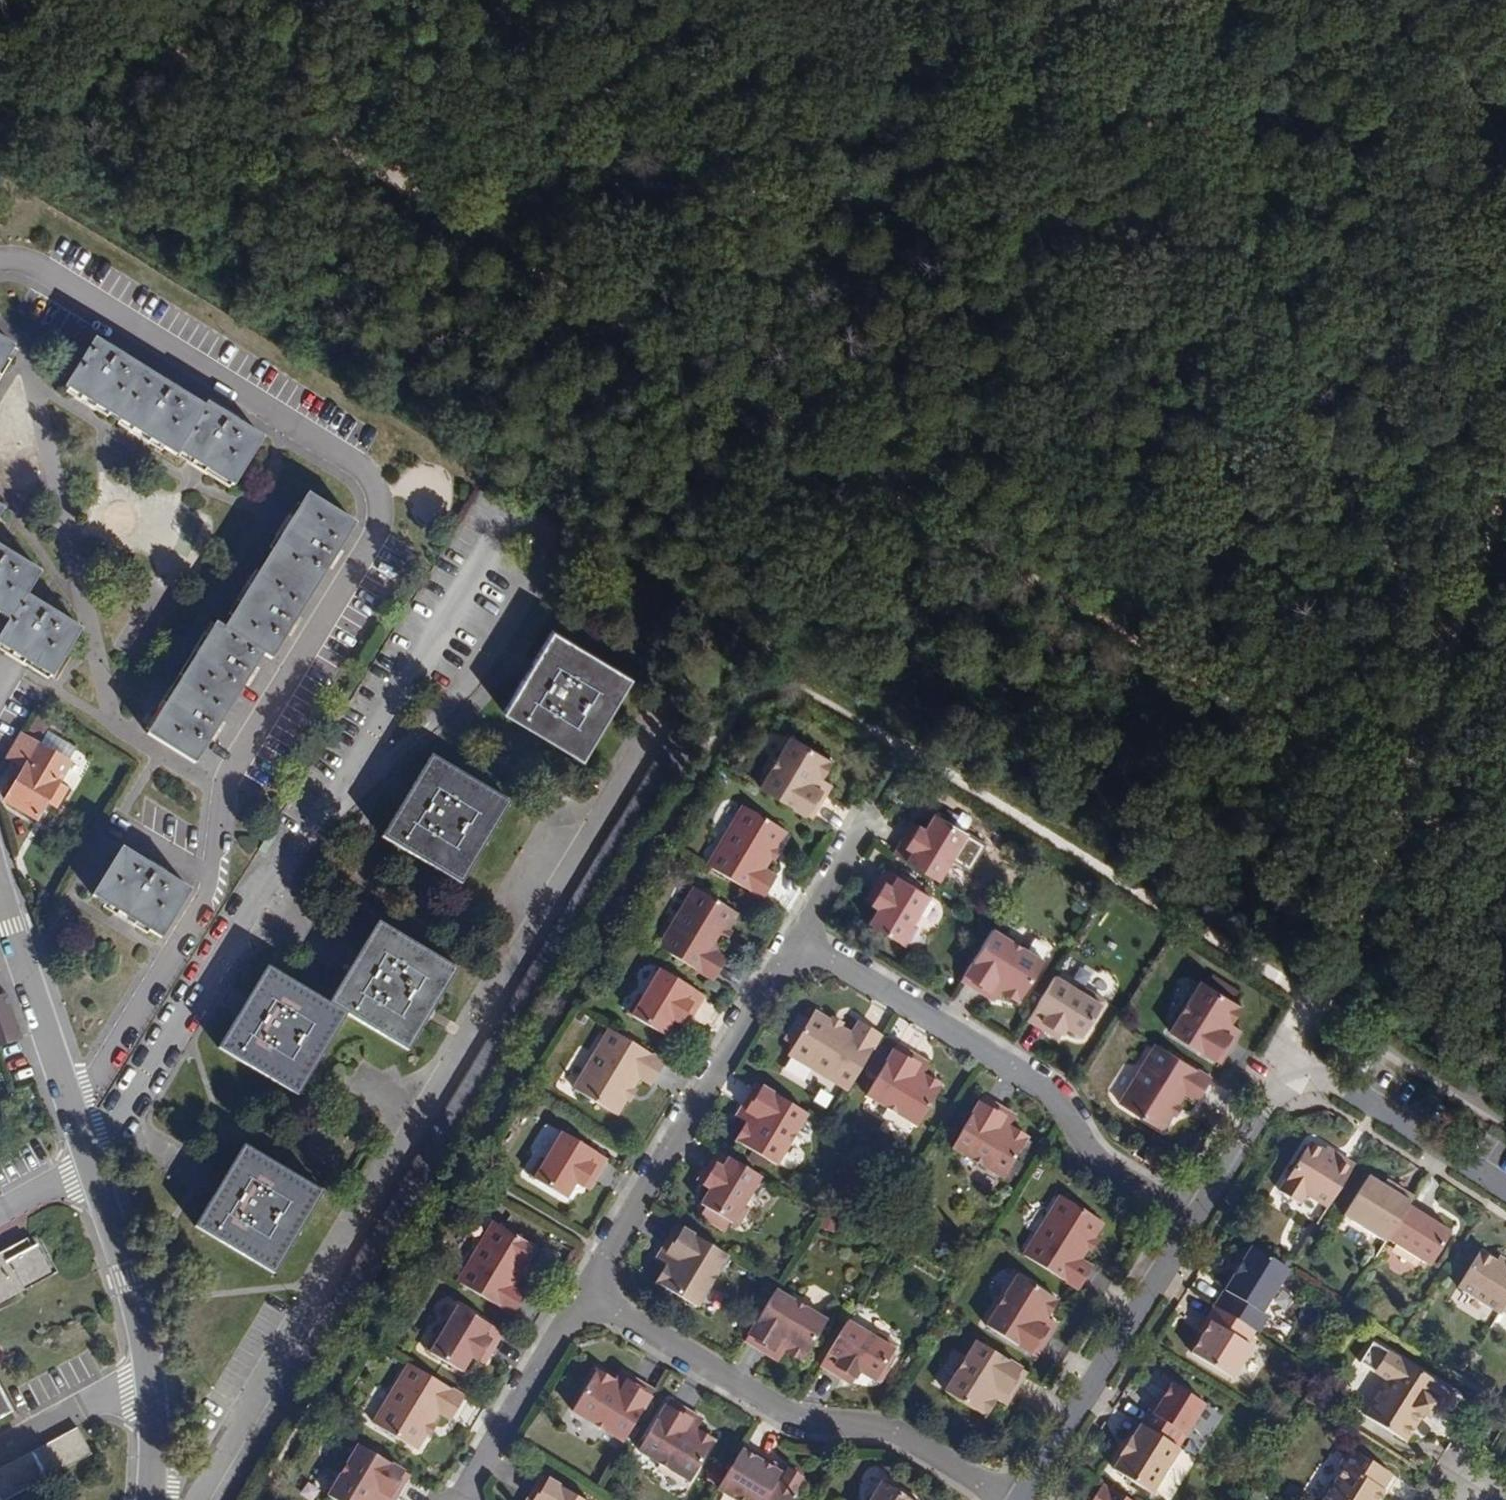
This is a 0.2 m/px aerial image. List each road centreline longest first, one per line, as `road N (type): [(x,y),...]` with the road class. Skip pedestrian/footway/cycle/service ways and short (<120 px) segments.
road 1 (track): [(106,0),(1505,871)]
road 2 (track): [(361,158),(1252,236),(1505,268)]
road 3 (residential): [(75,1115),(215,885),(229,776),(379,522),(367,473),(29,273),(0,280)]
road 4 (track): [(1435,642),(1136,0)]
road 5 (track): [(1292,1064),(1505,432)]
road 6 (residential): [(795,941),(1036,1085),(1132,1185),(1202,1213)]
road 7 (residential): [(586,1290),(789,1420),(887,1429),(1007,1499)]
road 8 (residential): [(1202,1213),(1292,1064),(1505,1197)]
road 9 (residential): [(795,941),(586,1290)]
road 10 (residential): [(1017,1499),(1202,1213)]
road 11 (residential): [(0,871),(75,1115)]
road 12 (residential): [(586,1290),(455,1499)]
road 13 (residential): [(93,1175),(151,1366)]
road 14 (residential): [(0,1444),(151,1366)]
road 15 (residential): [(873,799),(795,941)]
road 16 (track): [(1455,0),(1505,134)]
road 17 (residential): [(151,1366),(154,1499)]

